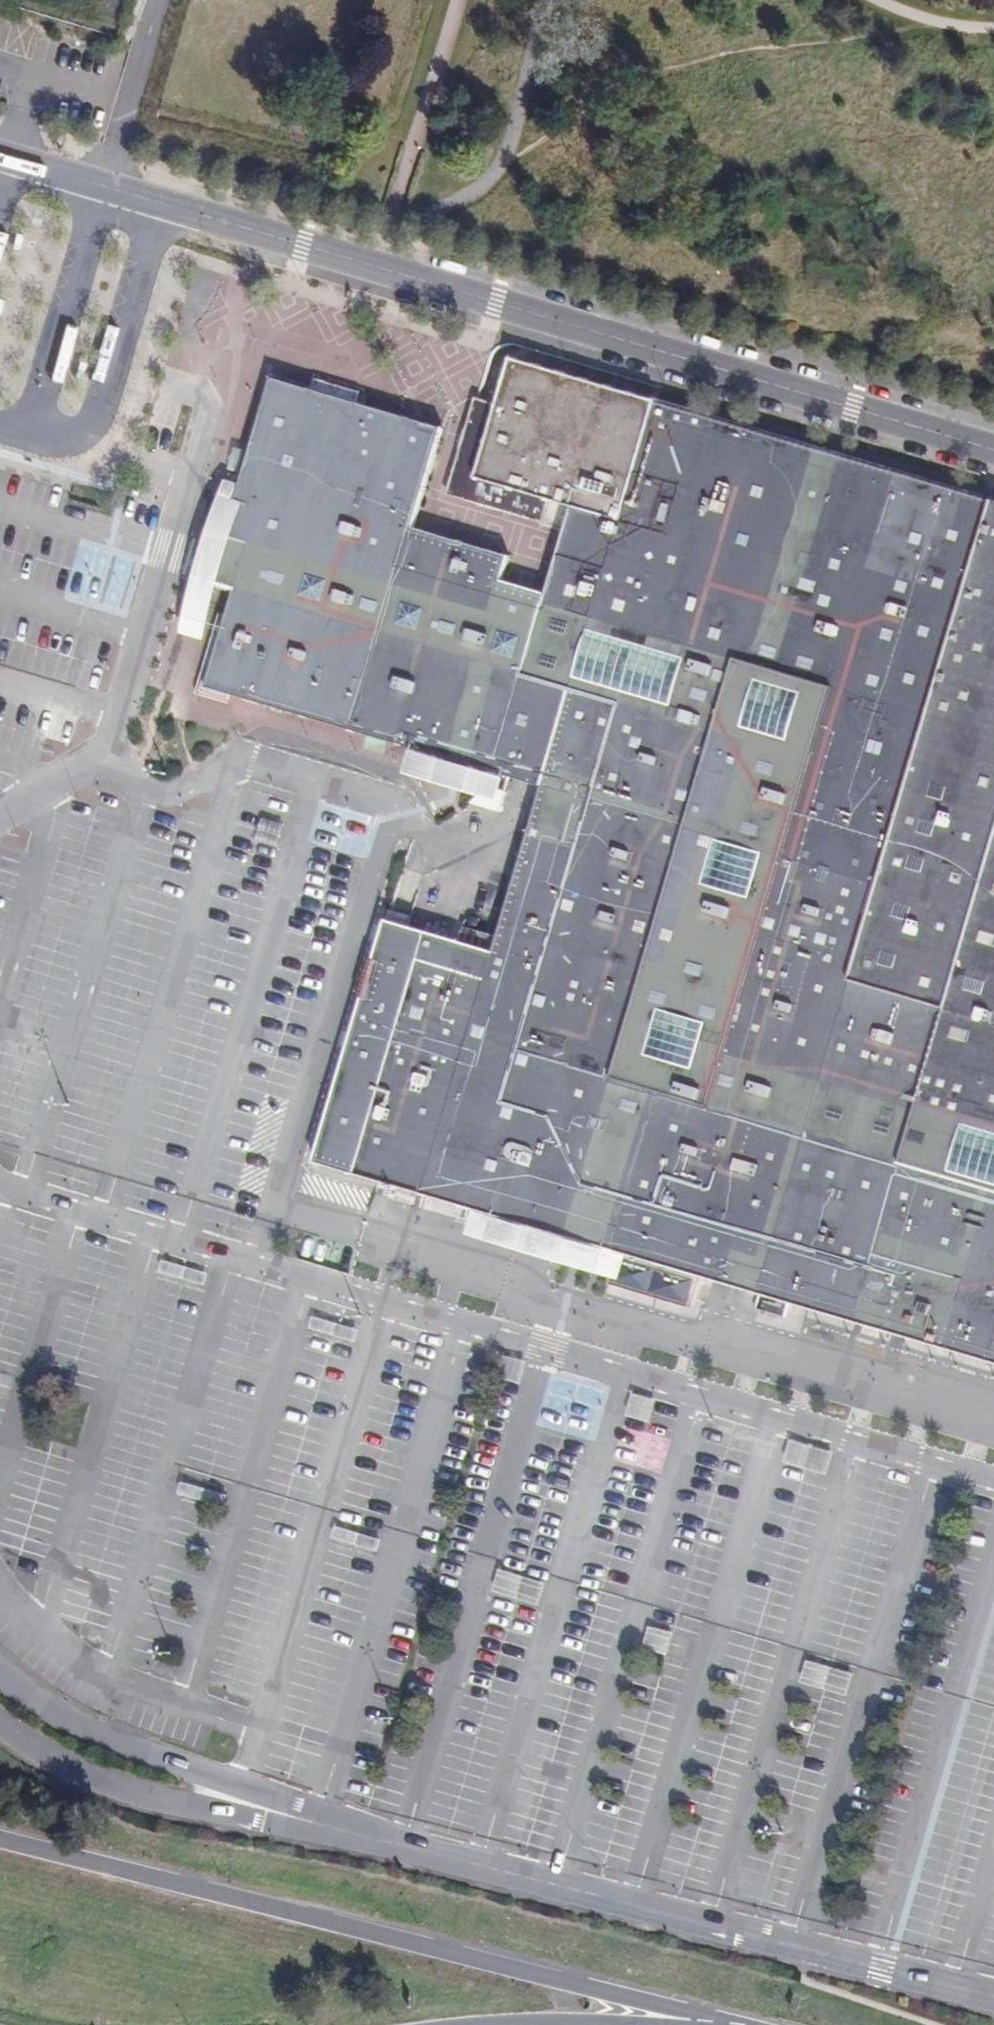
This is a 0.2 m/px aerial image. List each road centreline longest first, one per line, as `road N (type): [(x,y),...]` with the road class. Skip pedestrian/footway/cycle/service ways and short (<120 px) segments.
road 1 (unclassified): [(993,451),(0,156)]
road 2 (primary): [(720,2024),(0,1839)]

